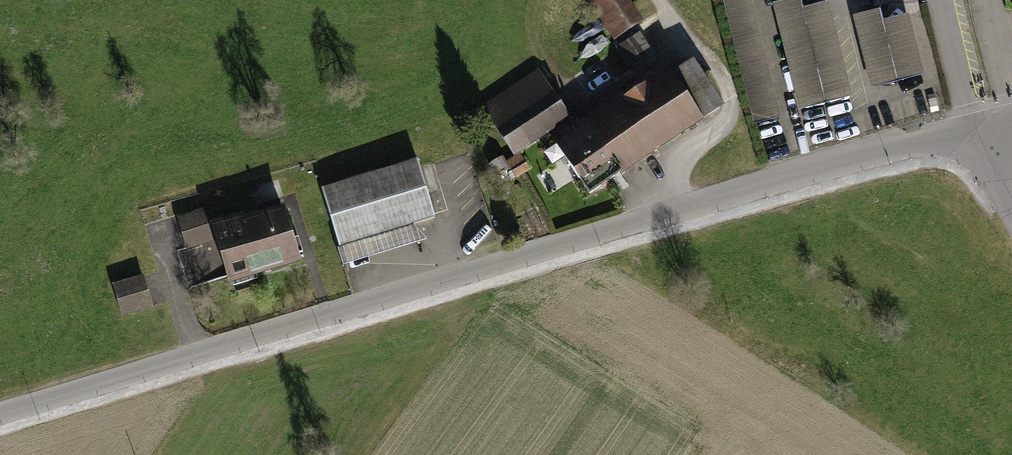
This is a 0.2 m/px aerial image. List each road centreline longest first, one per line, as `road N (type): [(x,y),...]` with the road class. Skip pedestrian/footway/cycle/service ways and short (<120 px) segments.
road 1 (unclassified): [(976,132),(684,207),(0,413)]
road 2 (track): [(536,0),(532,29),(543,59),(587,109)]

